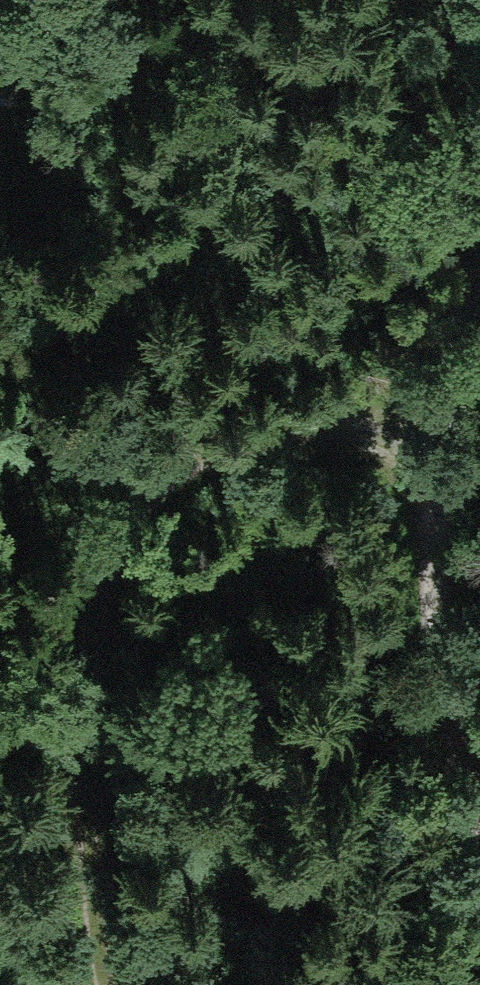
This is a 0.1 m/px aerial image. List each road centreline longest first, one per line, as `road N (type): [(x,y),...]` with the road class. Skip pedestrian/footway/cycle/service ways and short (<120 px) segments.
road 1 (track): [(444,419),(199,447),(138,481),(111,554),(89,681),(94,877),(110,984)]
road 2 (track): [(479,288),(444,419),(435,532),(439,653),(479,825)]

